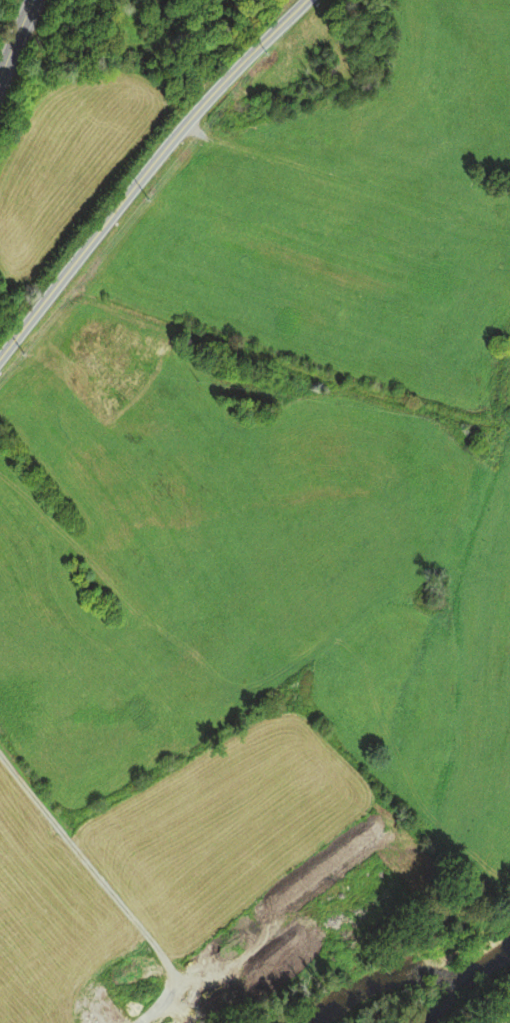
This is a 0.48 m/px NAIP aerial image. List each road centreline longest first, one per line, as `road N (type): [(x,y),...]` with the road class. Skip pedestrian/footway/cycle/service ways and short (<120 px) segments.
road 1 (tertiary): [(304,0),(169,142),(0,359)]

